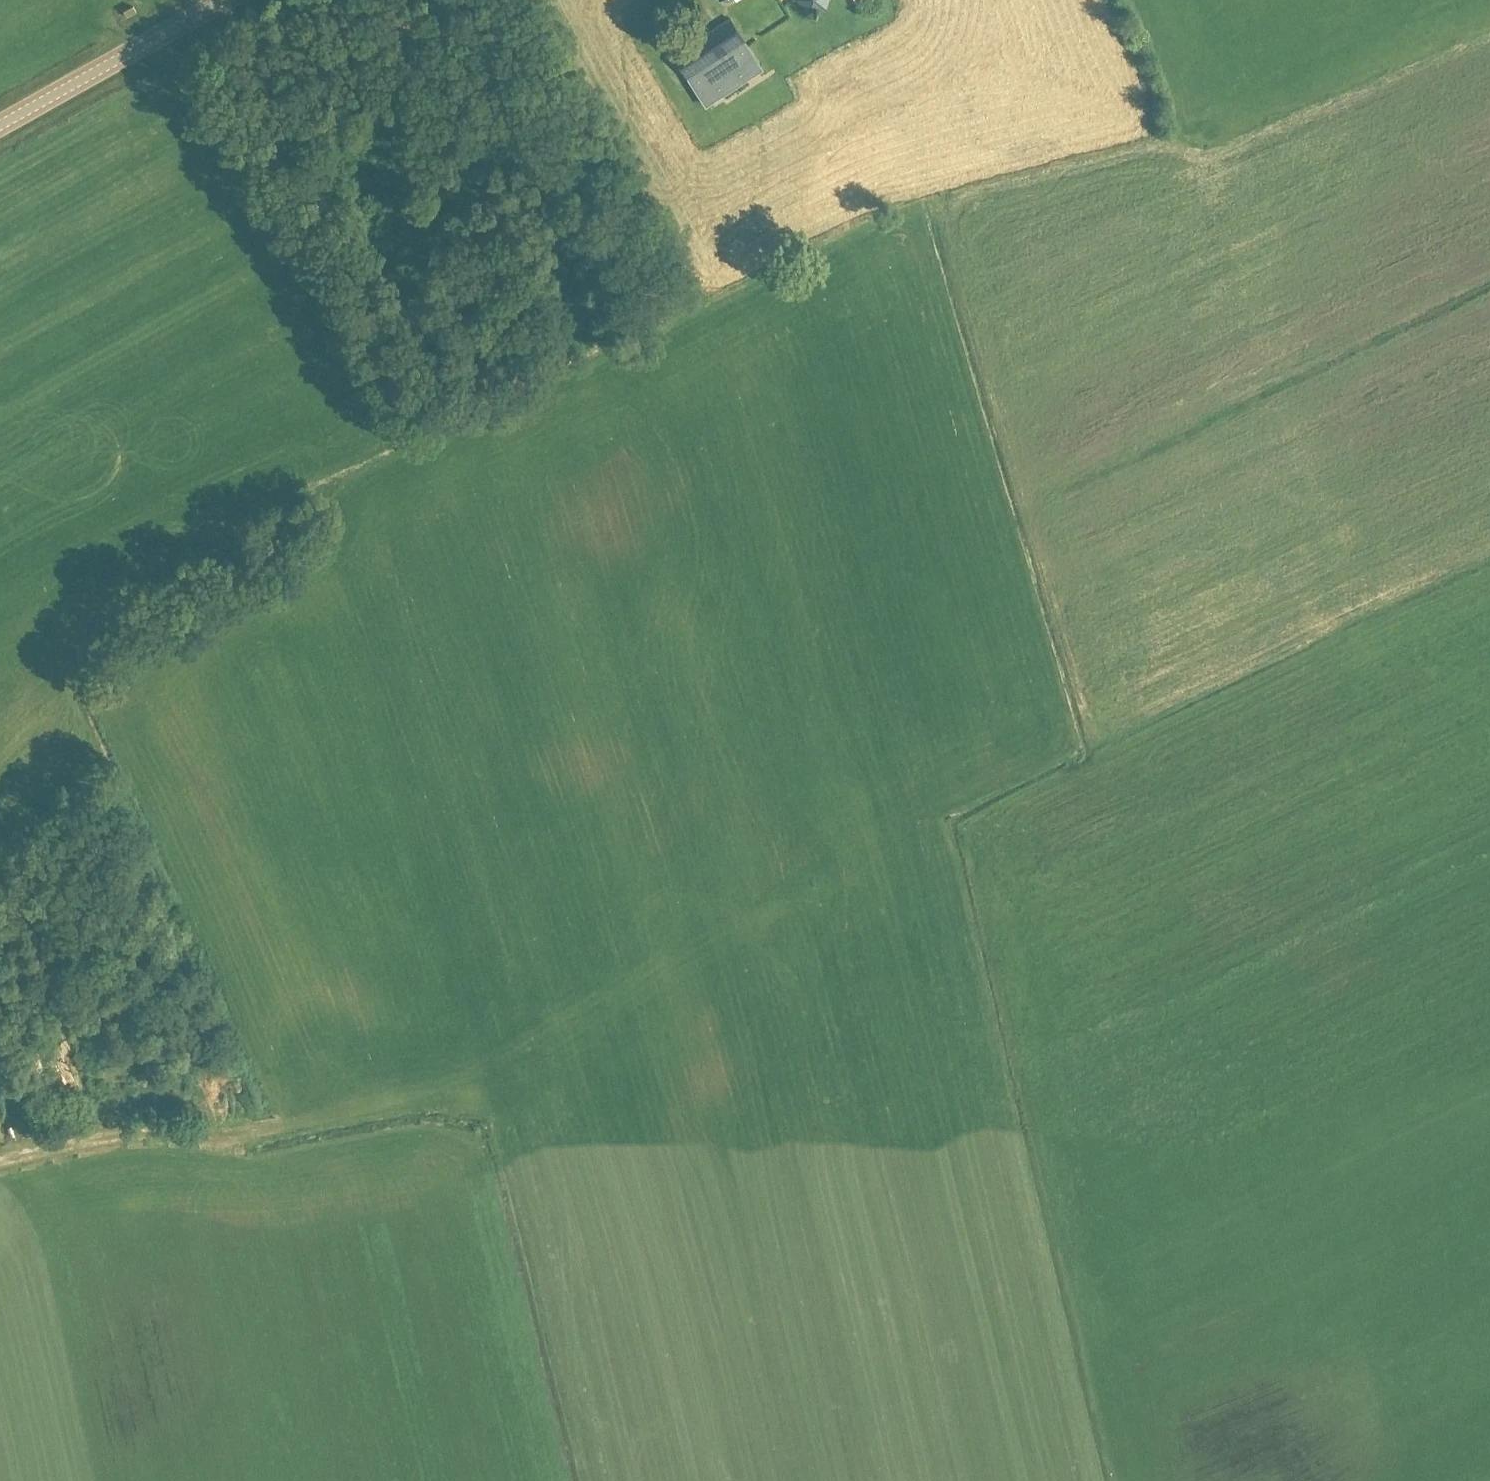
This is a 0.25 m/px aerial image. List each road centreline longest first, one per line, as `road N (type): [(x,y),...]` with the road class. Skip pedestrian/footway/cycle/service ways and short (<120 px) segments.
road 1 (track): [(265,1125),(0,1161)]
road 2 (tertiary): [(0,125),(223,0)]

